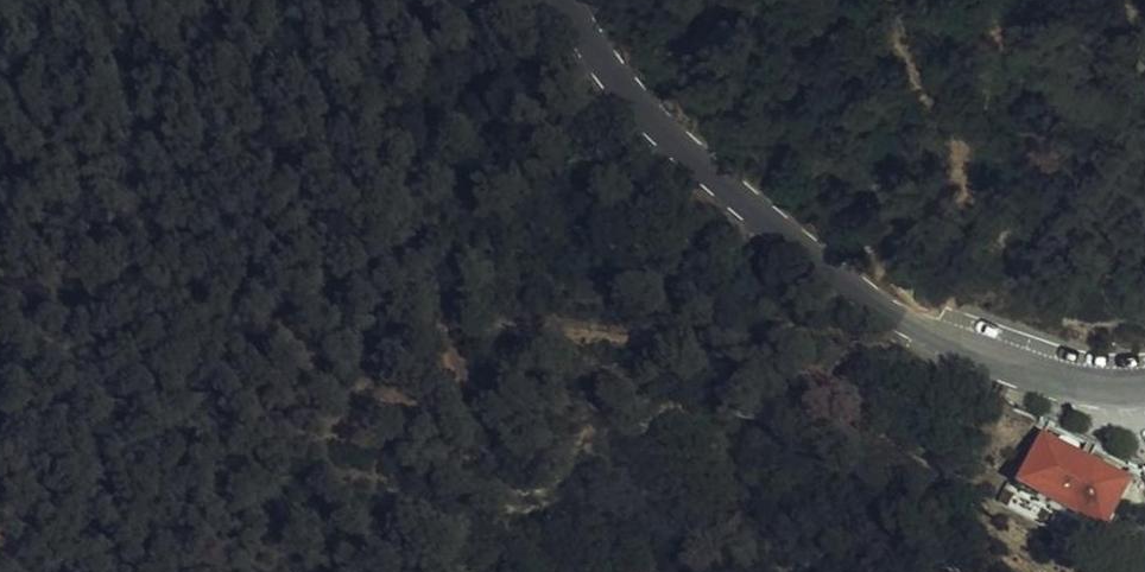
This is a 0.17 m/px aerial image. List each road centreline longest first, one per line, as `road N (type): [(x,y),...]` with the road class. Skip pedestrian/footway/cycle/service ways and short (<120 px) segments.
road 1 (tertiary): [(1144,390),(1075,389),(910,326),(826,275),(645,115),(563,0)]

